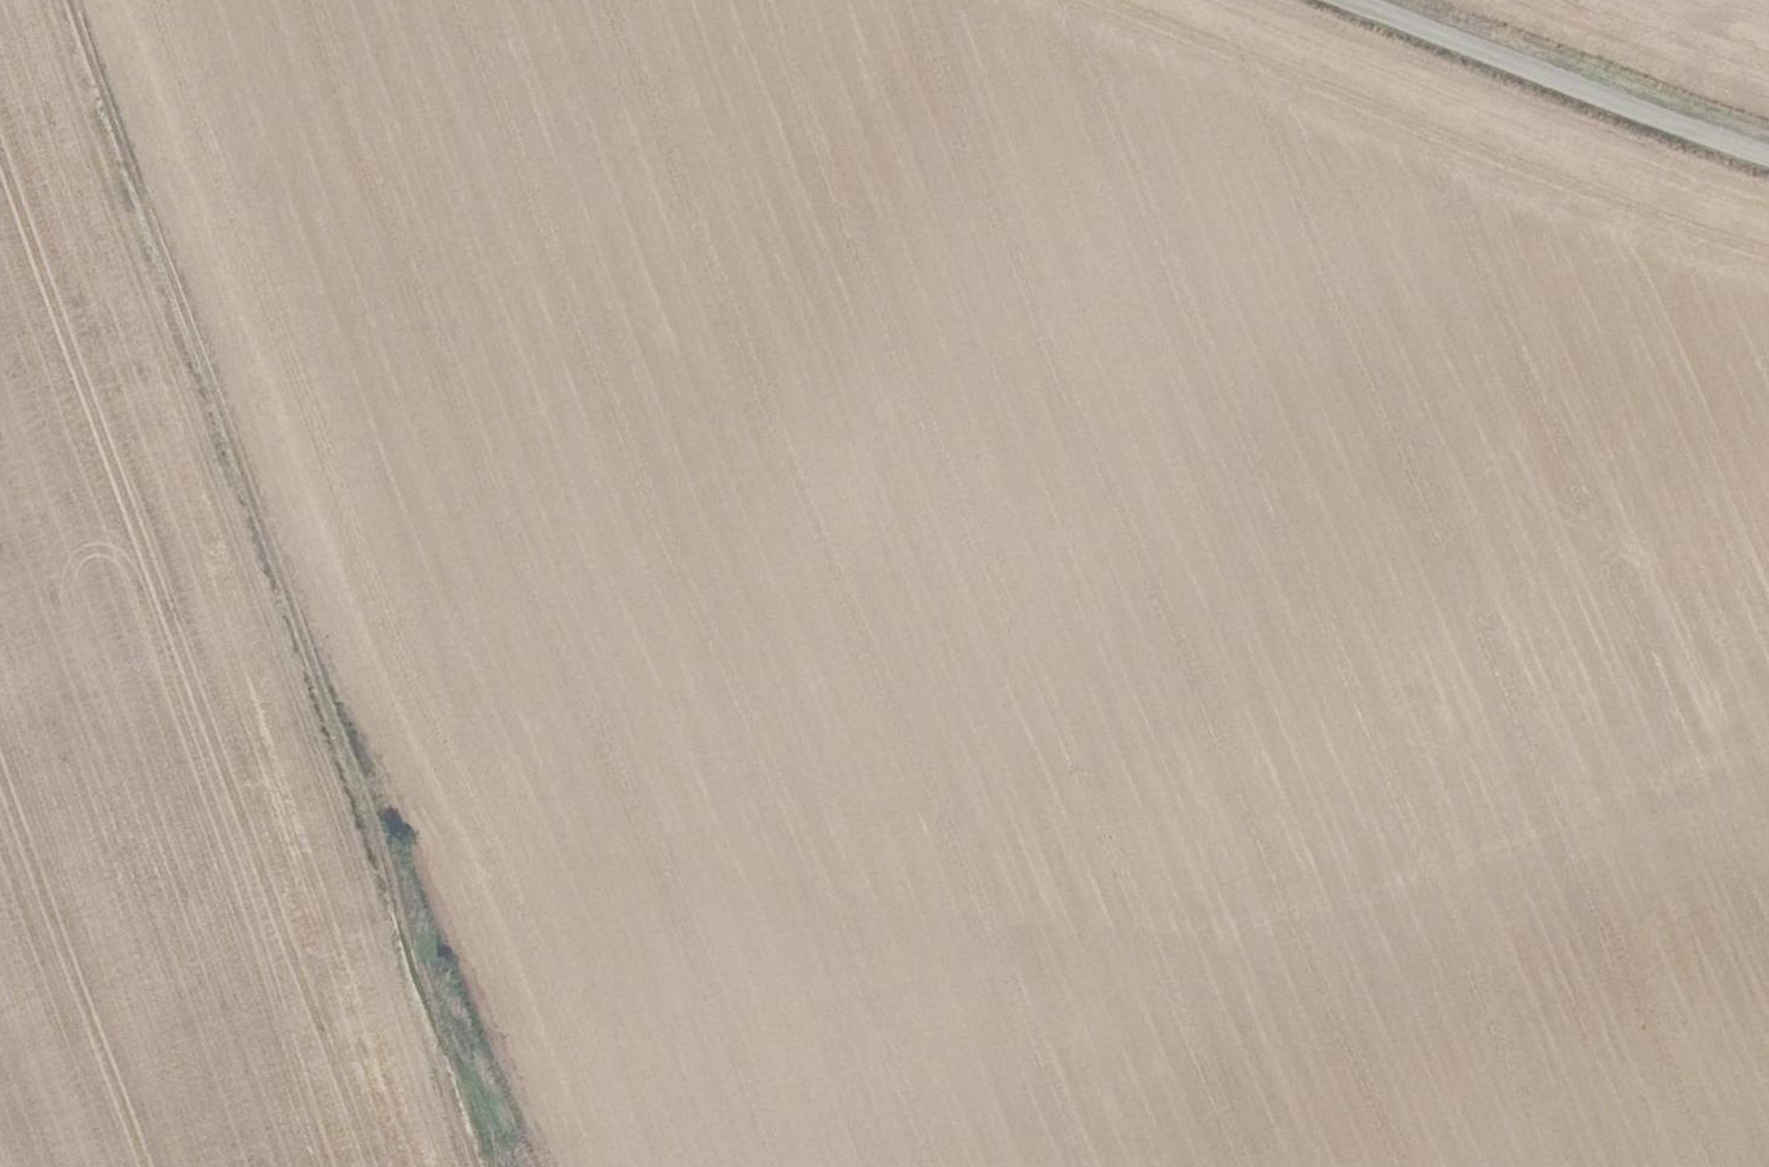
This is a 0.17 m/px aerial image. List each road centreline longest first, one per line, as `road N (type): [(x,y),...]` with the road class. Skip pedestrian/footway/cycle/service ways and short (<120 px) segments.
road 1 (track): [(562,1166),(344,686),(86,0)]
road 2 (unclassified): [(1348,0),(1768,157)]

